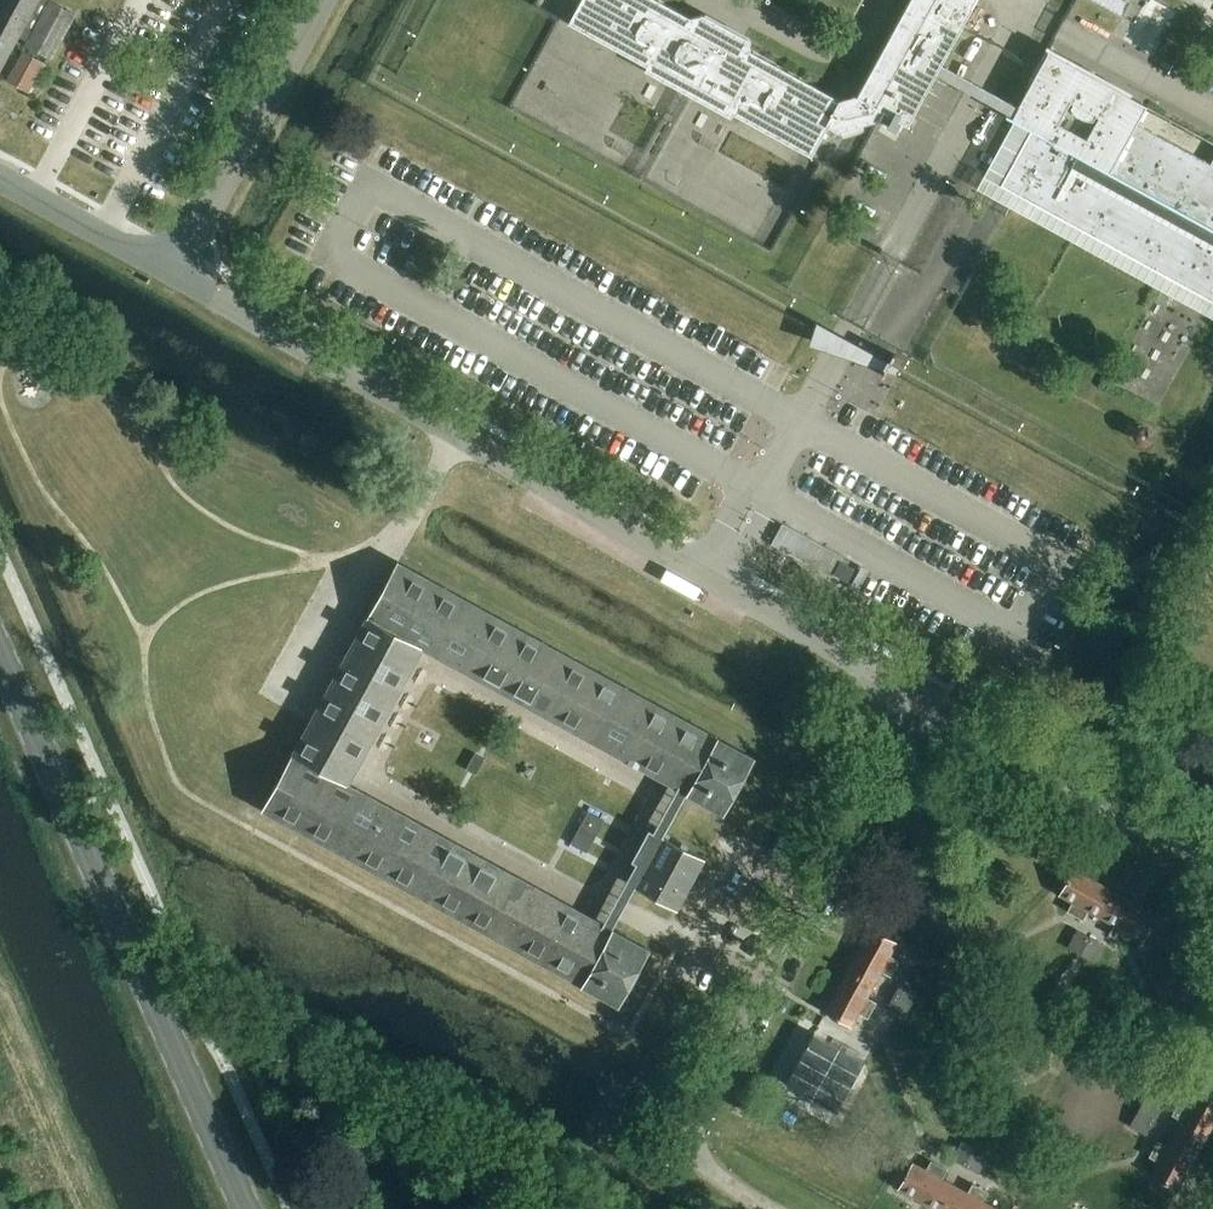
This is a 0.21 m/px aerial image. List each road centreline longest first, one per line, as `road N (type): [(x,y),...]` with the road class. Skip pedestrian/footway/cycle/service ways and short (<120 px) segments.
road 1 (unclassified): [(921,698),(175,273)]
road 2 (primary): [(249,1208),(0,649)]
road 3 (unclassified): [(772,1208),(701,1163),(692,1139),(697,1111),(921,698)]
road 4 (unclassified): [(1212,860),(921,698)]
road 5 (unclassified): [(175,273),(320,0)]
road 6 (track): [(0,984),(100,1208)]
road 7 (unclassified): [(175,273),(0,178)]

